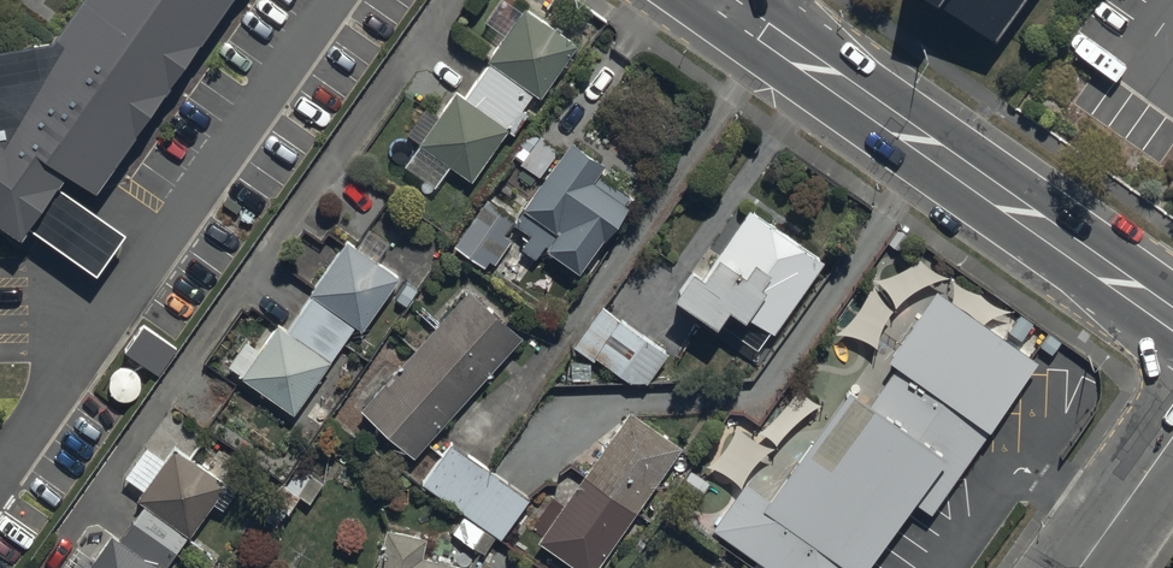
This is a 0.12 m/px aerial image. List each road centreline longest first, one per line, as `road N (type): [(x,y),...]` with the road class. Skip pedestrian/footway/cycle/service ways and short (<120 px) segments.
road 1 (secondary): [(723,8),(1172,321)]
road 2 (tertiary): [(1080,567),(1172,437)]

